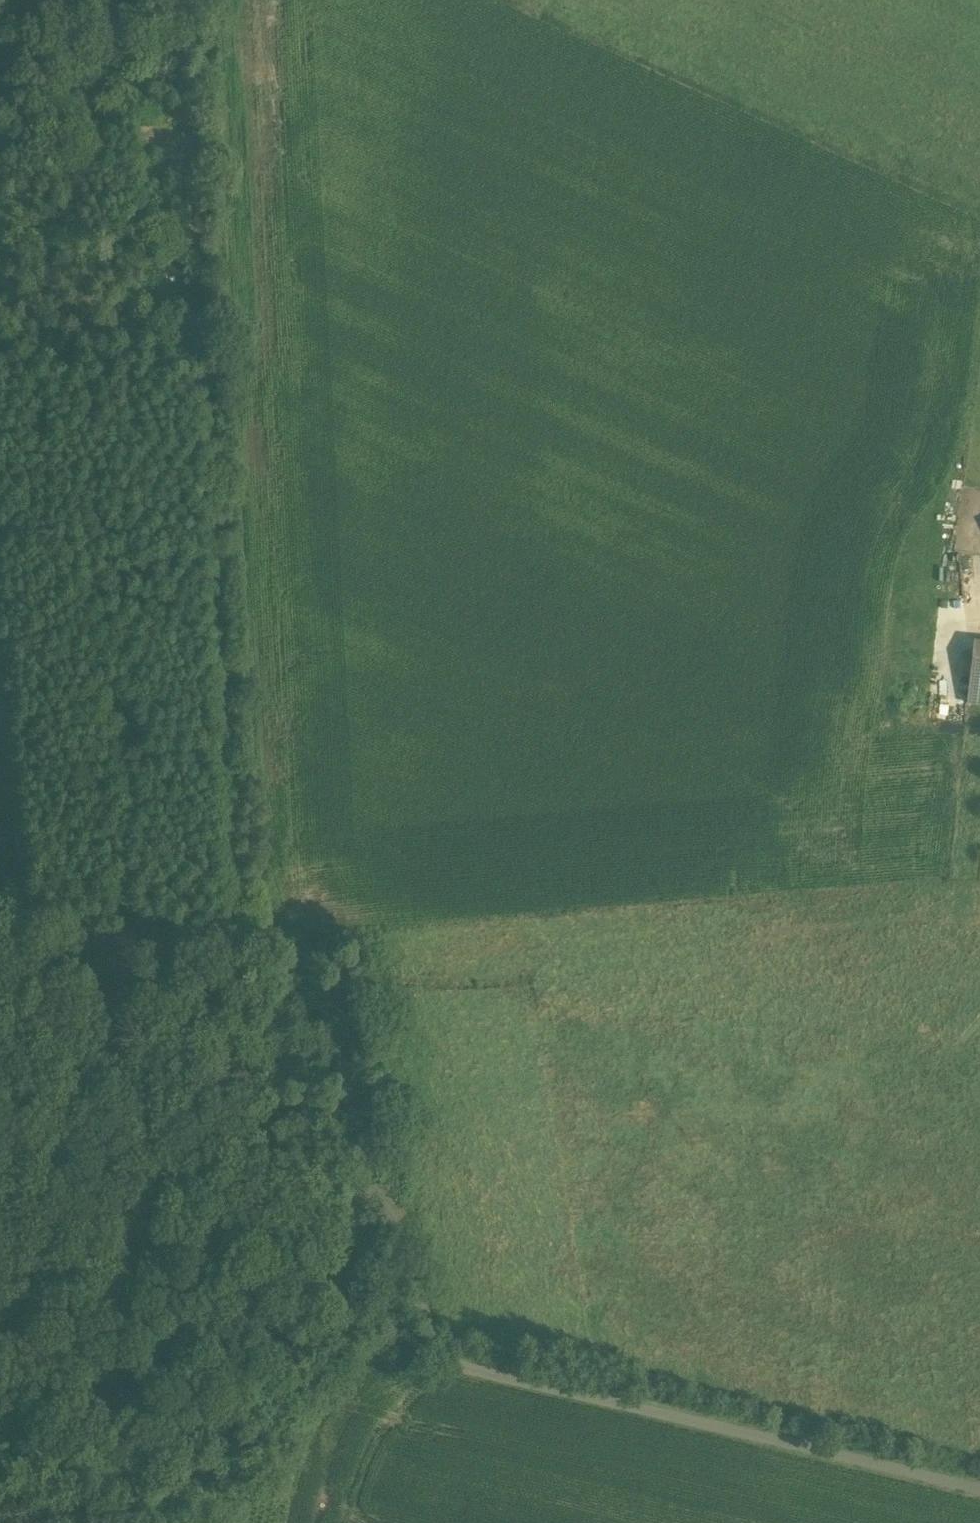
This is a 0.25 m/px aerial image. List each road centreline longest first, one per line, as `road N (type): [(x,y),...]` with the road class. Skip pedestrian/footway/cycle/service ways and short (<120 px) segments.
road 1 (track): [(979,1490),(482,1372)]

